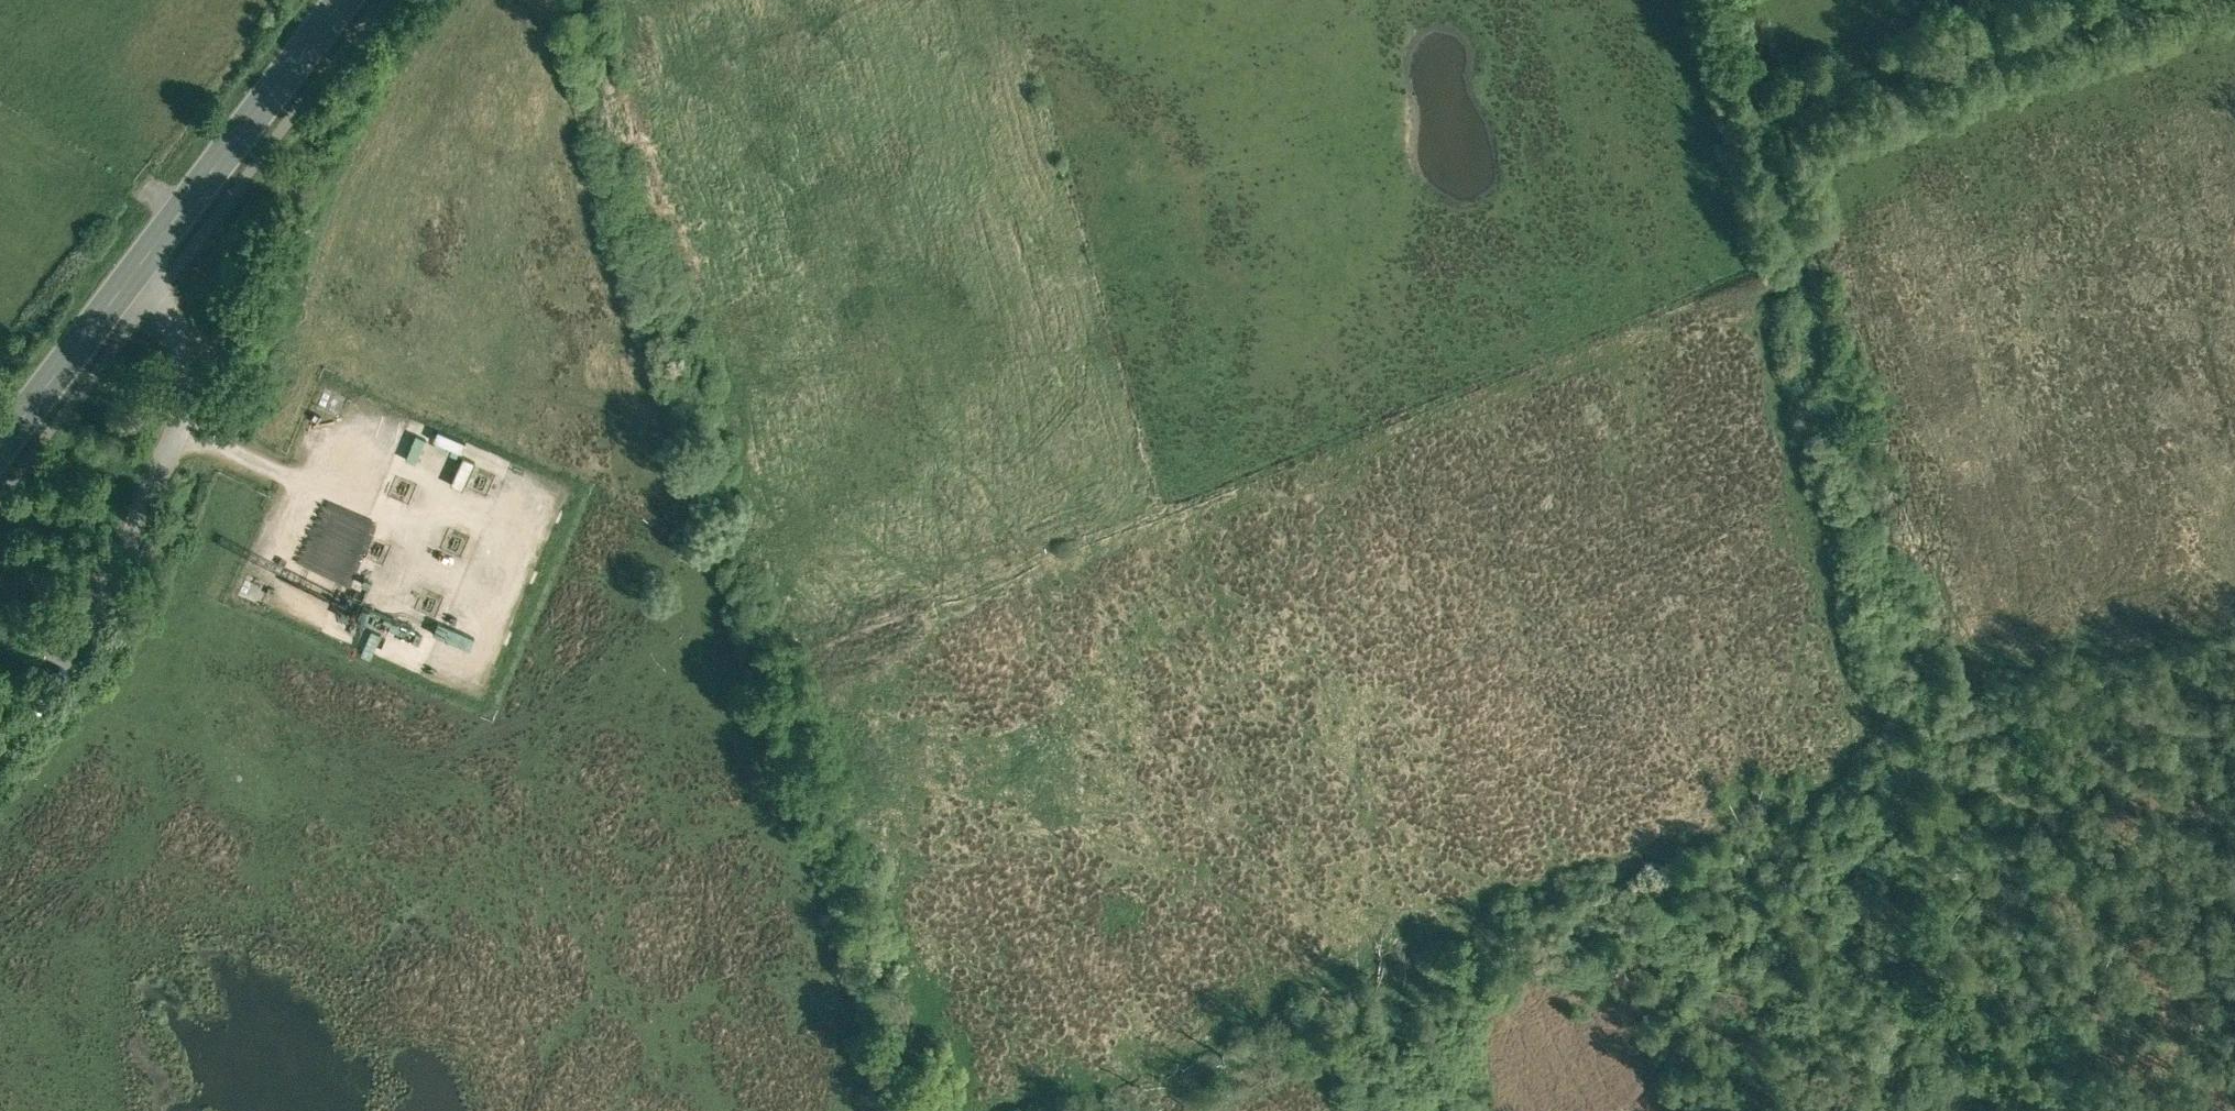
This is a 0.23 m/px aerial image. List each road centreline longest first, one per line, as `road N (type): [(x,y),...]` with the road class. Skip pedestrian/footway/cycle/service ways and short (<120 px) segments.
road 1 (unclassified): [(118,275),(179,341),(186,376),(175,428),(87,628),(0,734)]
road 2 (primary): [(118,275),(330,0)]
road 3 (track): [(1799,205),(1746,0)]
road 4 (primary): [(0,428),(118,275)]

